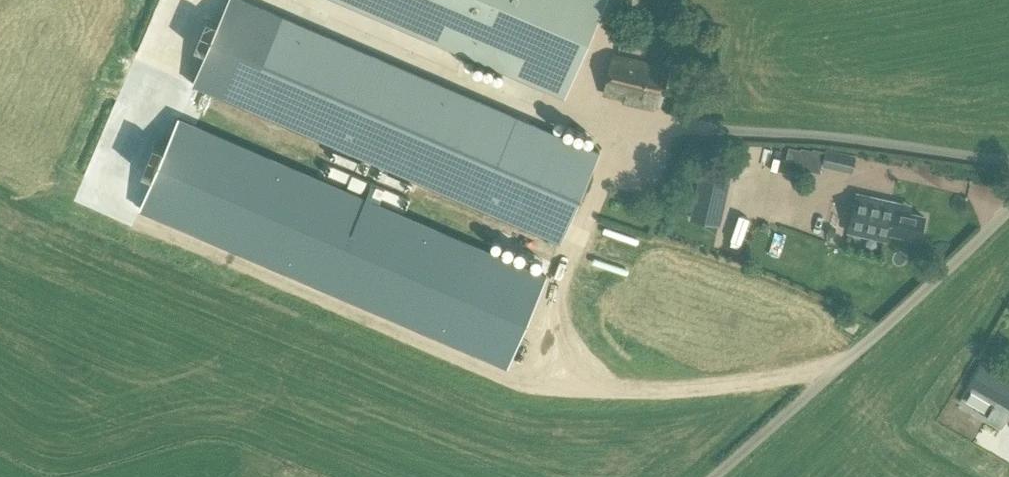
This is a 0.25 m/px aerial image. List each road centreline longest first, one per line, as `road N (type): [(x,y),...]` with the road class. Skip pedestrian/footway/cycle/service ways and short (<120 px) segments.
road 1 (unclassified): [(714,476),(1008,210)]

